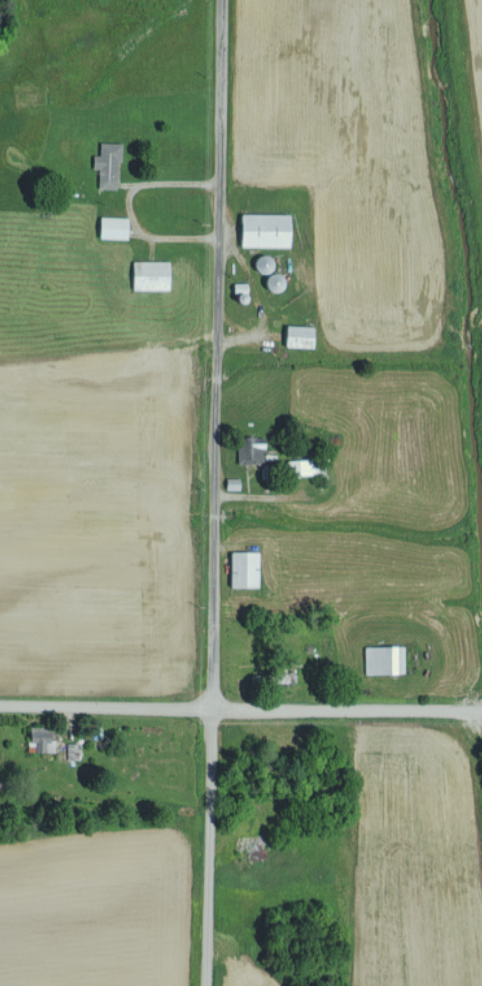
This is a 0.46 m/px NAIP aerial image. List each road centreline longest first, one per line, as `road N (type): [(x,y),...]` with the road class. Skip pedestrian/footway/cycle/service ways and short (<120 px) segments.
road 1 (residential): [(201,985),(222,0)]
road 2 (residential): [(0,693),(481,702)]

